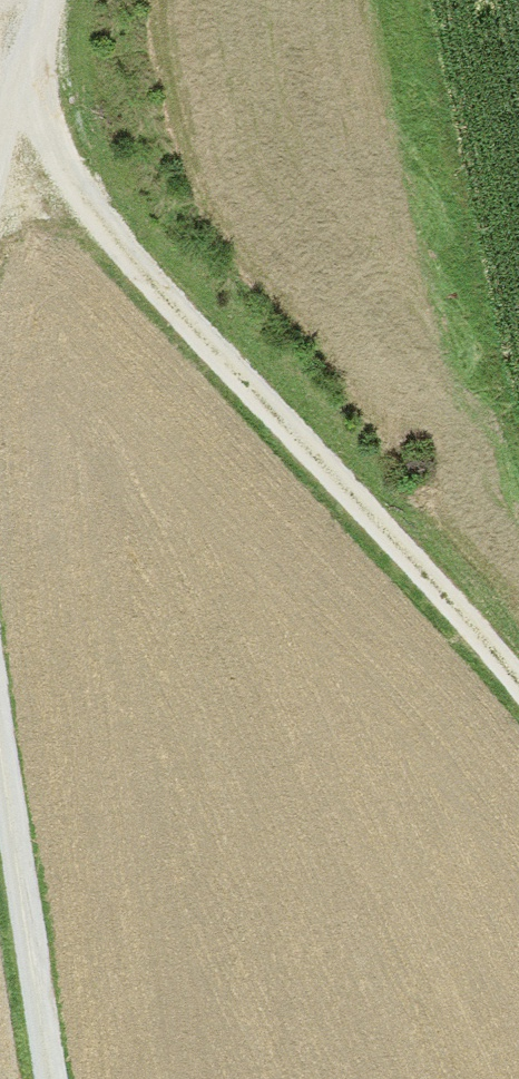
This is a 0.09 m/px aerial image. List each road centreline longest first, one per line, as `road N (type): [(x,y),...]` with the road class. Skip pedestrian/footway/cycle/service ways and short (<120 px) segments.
road 1 (track): [(32,0),(5,80),(86,213),(518,684)]
road 2 (track): [(0,807),(39,1078)]

